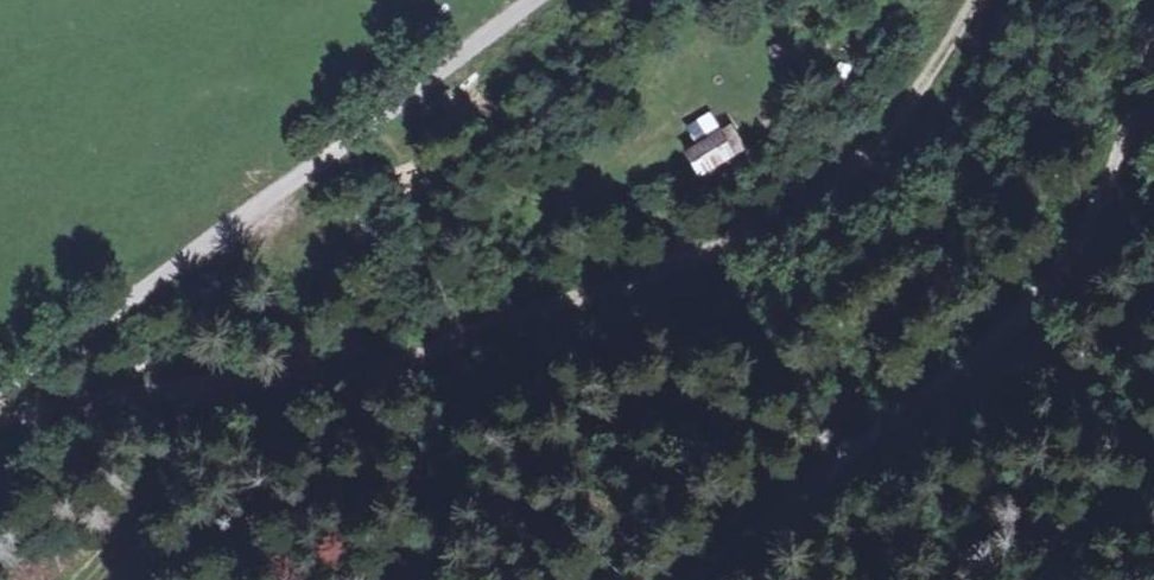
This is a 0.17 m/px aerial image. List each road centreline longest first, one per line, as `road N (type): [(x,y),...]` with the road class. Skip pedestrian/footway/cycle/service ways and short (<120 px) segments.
road 1 (track): [(1153,37),(1102,197),(1046,283),(986,352),(911,413),(759,501),(656,579)]
road 2 (track): [(483,337),(740,234),(850,162),(928,64),(965,0)]
road 3 (track): [(483,337),(357,382),(253,382),(0,419)]
road 4 (track): [(0,402),(364,129)]
road 5 (track): [(364,129),(406,182),(450,311),(483,337)]
road 6 (track): [(364,129),(534,0)]

